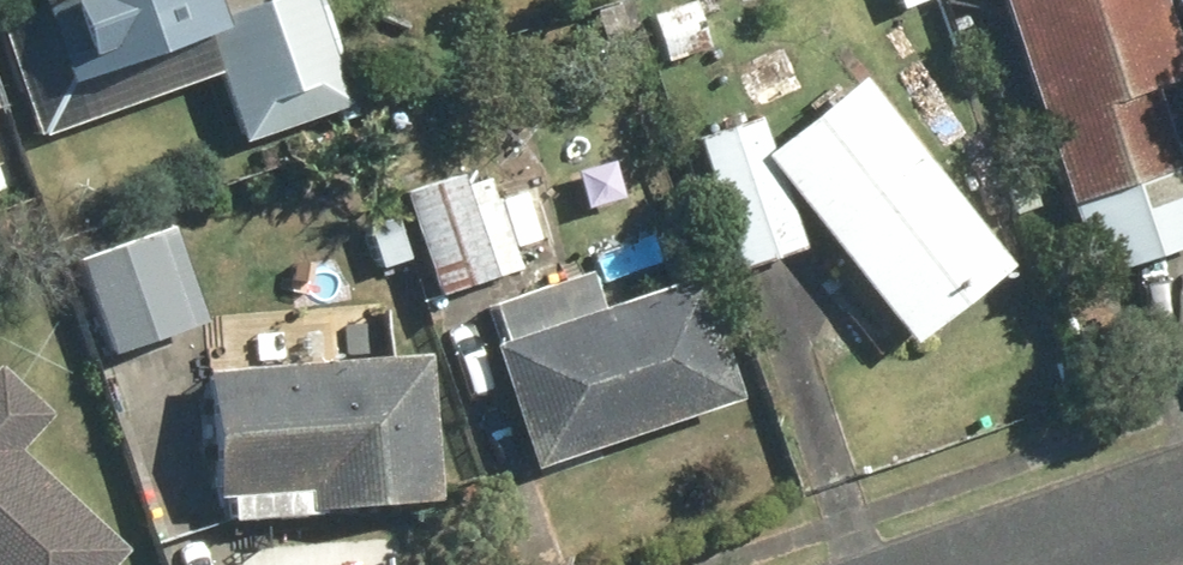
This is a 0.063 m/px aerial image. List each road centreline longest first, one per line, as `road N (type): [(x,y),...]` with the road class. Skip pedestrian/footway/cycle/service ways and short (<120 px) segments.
road 1 (residential): [(1182,499),(993,564)]

